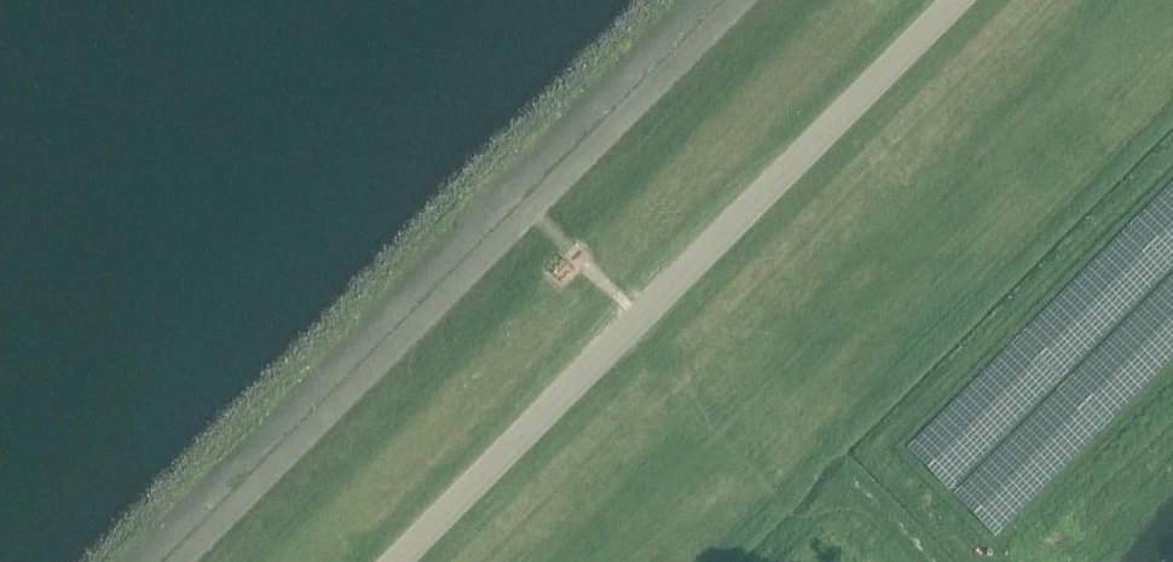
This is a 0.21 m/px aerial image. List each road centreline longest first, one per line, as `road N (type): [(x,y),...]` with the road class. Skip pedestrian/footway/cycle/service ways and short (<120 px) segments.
road 1 (tertiary): [(395,561),(955,0)]

